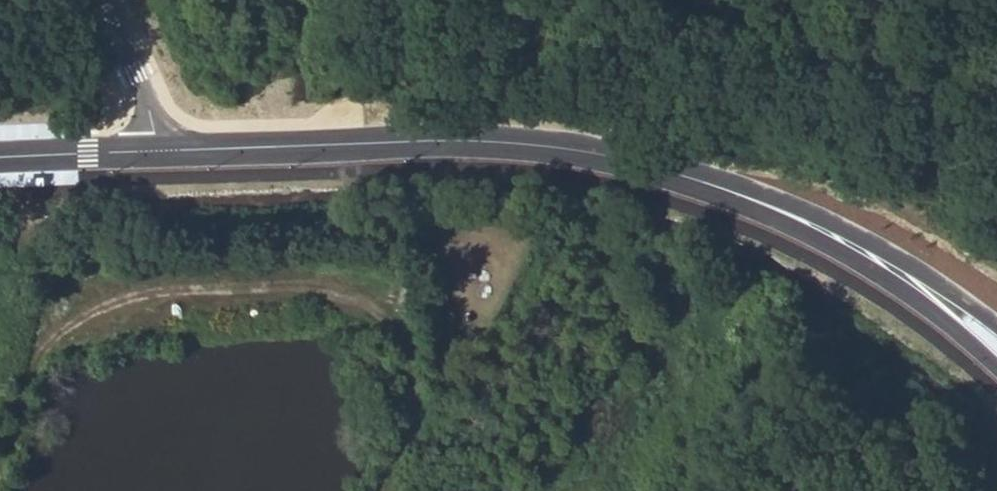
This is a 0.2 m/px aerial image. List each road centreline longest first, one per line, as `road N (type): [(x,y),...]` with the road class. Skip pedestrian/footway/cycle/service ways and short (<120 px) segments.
road 1 (track): [(390,490),(414,439),(413,366),(381,322),(287,293),(55,322),(0,463)]
road 2 (tertiary): [(150,154),(510,143),(700,184)]
road 3 (tertiary): [(700,184),(863,278),(996,381)]
road 4 (tertiary): [(996,328),(882,253),(700,184)]
road 5 (residential): [(150,154),(98,0)]
road 6 (tertiary): [(0,161),(150,154)]

